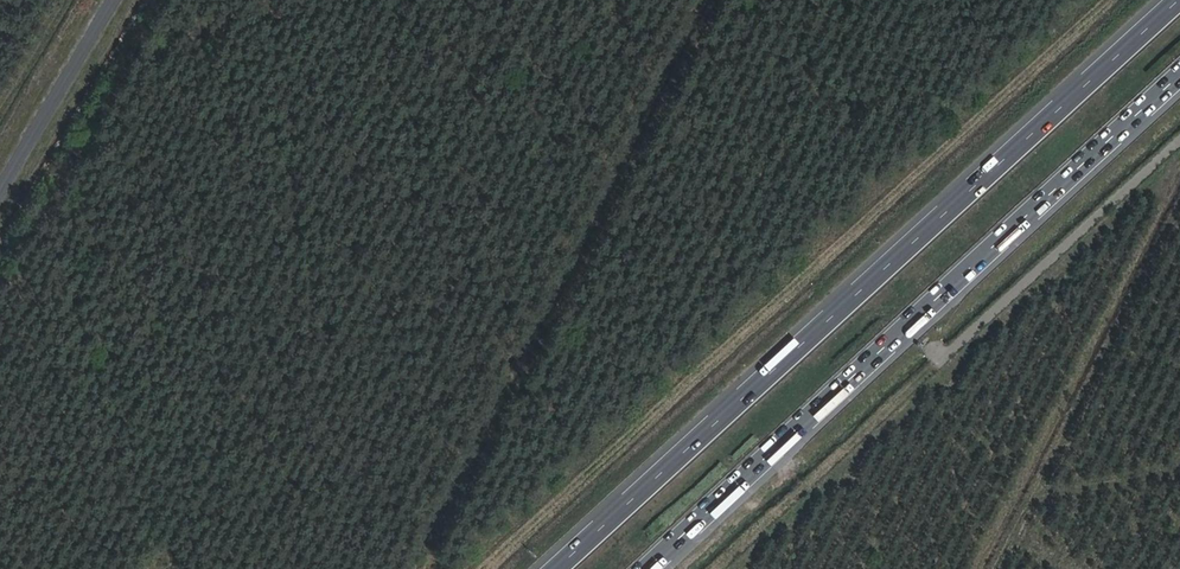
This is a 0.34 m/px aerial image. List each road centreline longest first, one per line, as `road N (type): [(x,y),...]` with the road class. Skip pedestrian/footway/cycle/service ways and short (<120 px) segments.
road 1 (motorway): [(1179,0),(558,568)]
road 2 (motorway): [(648,568),(1179,77)]
road 3 (track): [(1179,469),(1051,495),(1010,529),(991,568)]
road 4 (unclassified): [(112,0),(0,188)]

